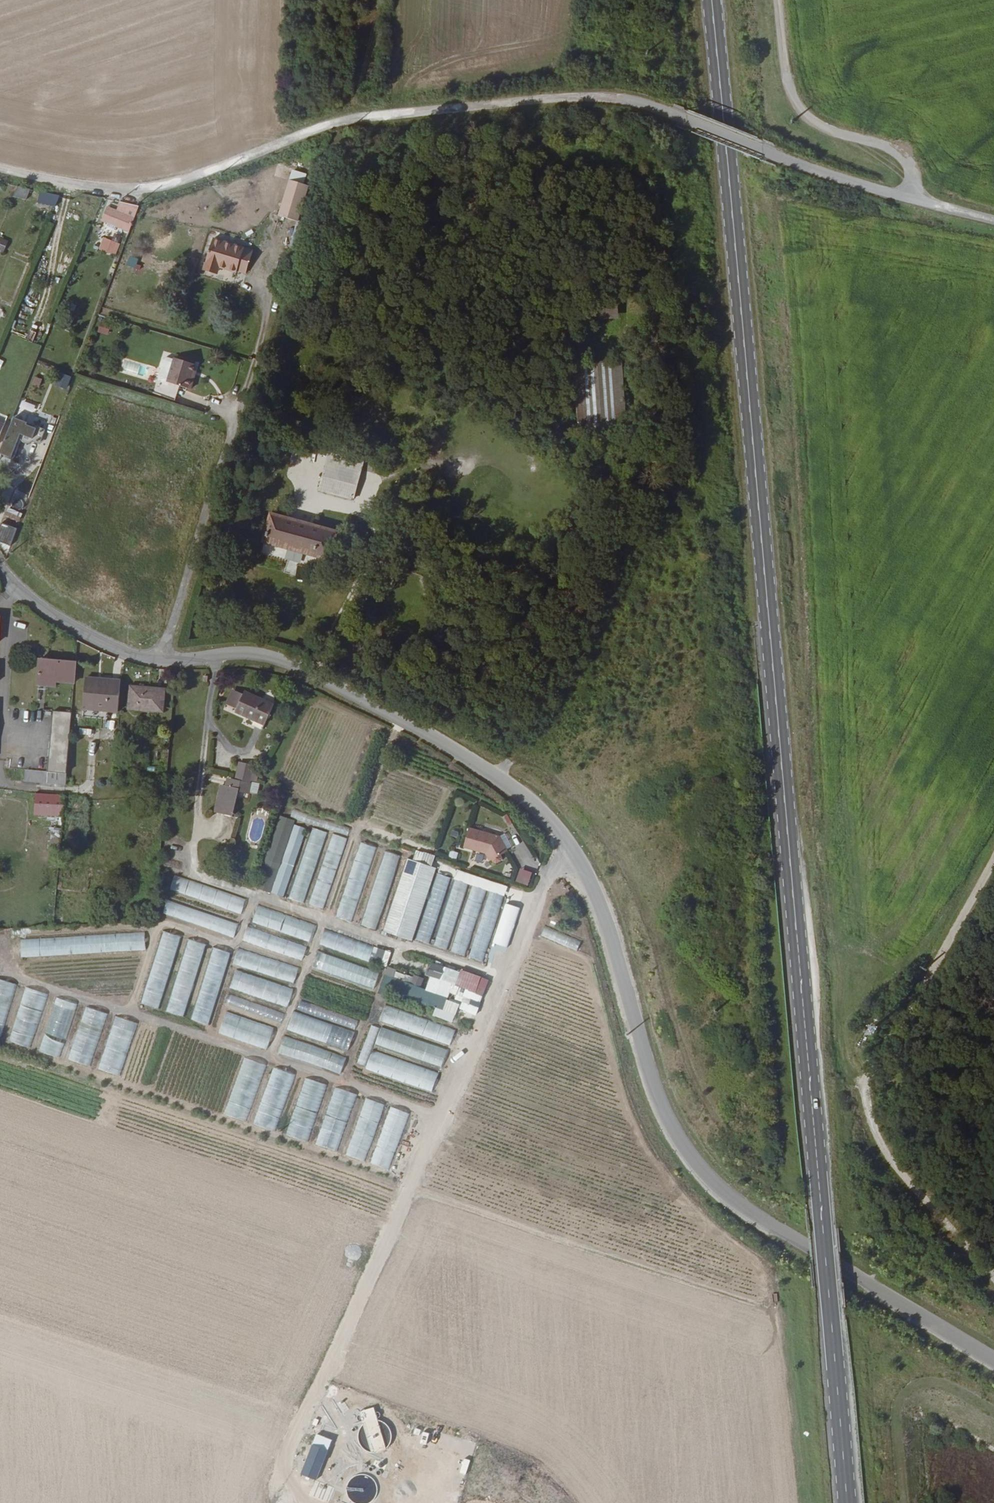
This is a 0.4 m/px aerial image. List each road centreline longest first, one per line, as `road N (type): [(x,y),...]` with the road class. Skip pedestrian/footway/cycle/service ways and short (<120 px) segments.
road 1 (primary): [(847,1502),(712,0)]
road 2 (residential): [(993,1360),(744,1209),(693,1162),(658,1103),(593,892),(569,851),(502,779),(293,665),(261,654),(134,655),(43,611),(0,573)]
road 3 (track): [(993,220),(820,174),(611,99),(353,119),(174,184),(93,189),(0,168)]
road 4 (track): [(993,859),(868,1085),(880,1148),(993,1272)]
road 5 (unclassified): [(778,0),(787,82),(800,115),(905,162),(910,199)]

